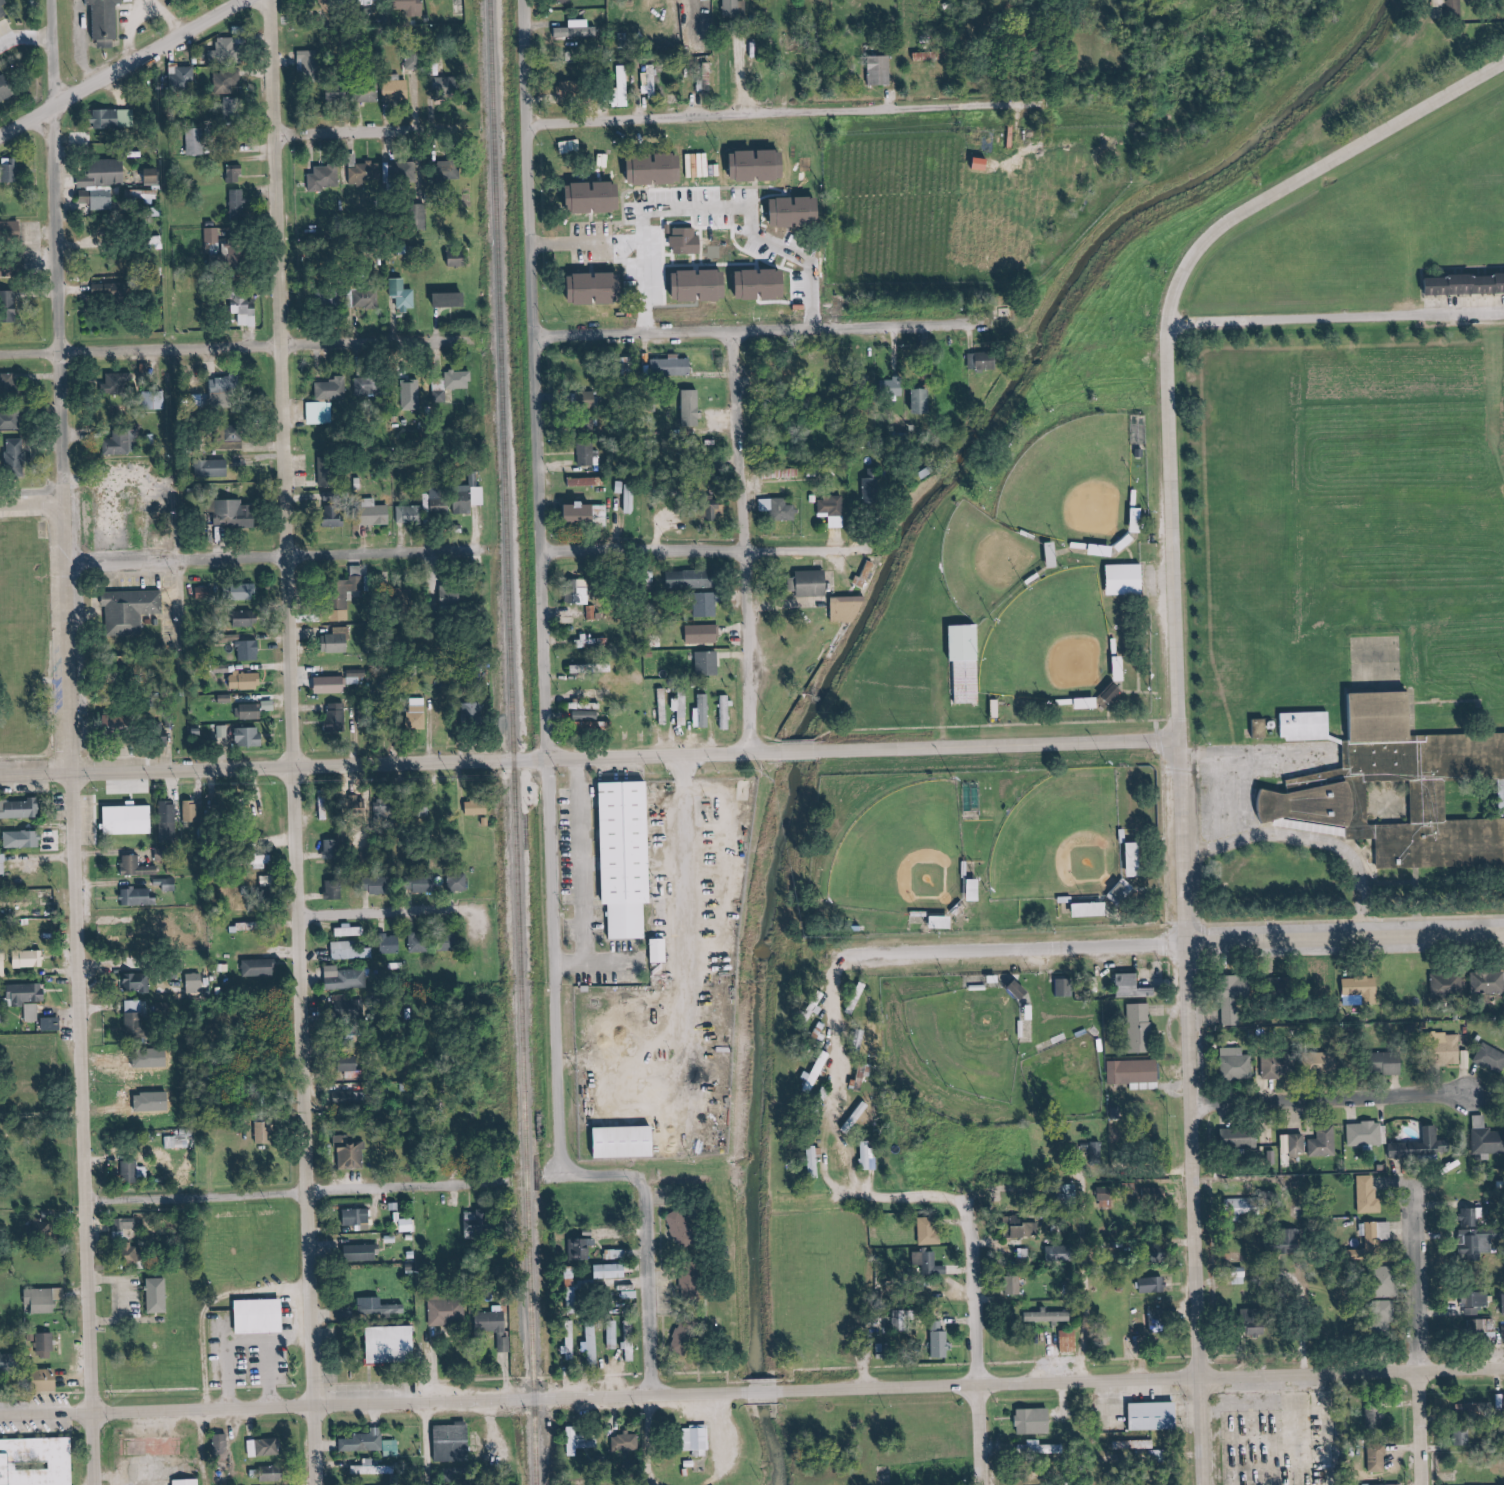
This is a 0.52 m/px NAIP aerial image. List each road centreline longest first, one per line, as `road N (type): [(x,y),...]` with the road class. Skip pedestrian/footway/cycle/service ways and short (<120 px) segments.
road 1 (tertiary): [(1215,1484),(1177,389),(1187,287),(1231,227),(1503,69)]
road 2 (residential): [(674,1484),(658,1476),(652,1191),(627,1167),(570,1163),(566,1147),(538,331),(527,244),(526,0)]
road 3 (residential): [(0,1416),(1503,1371)]
road 4 (residential): [(328,1484),(310,1191),(278,0)]
road 5 (tertiary): [(101,1484),(59,102)]
road 6 (tertiary): [(0,772),(1186,740)]
road 7 (residential): [(525,125),(1041,99)]
road 8 (residential): [(849,1093),(842,980),(862,959),(1194,939)]
road 9 (residential): [(473,336),(0,352)]
road 10 (residential): [(538,331),(988,319)]
road 11 (residential): [(524,1180),(94,1201)]
road 12 (residential): [(755,750),(739,325)]
road 13 (residential): [(73,560),(477,546)]
road 14 (residential): [(1503,313),(1180,323)]
road 15 (residential): [(992,1484),(978,1214),(968,1202),(940,1200)]
road 16 (tertiary): [(1194,939),(1503,932)]
road 17 (residential): [(1432,1484),(1425,1183)]
road 18 (residential): [(545,545),(843,547)]
road 19 (tertiary): [(0,135),(242,0)]
road 20 (residential): [(1479,1096),(1202,1103)]
road 21 (residential): [(469,907),(304,912)]

